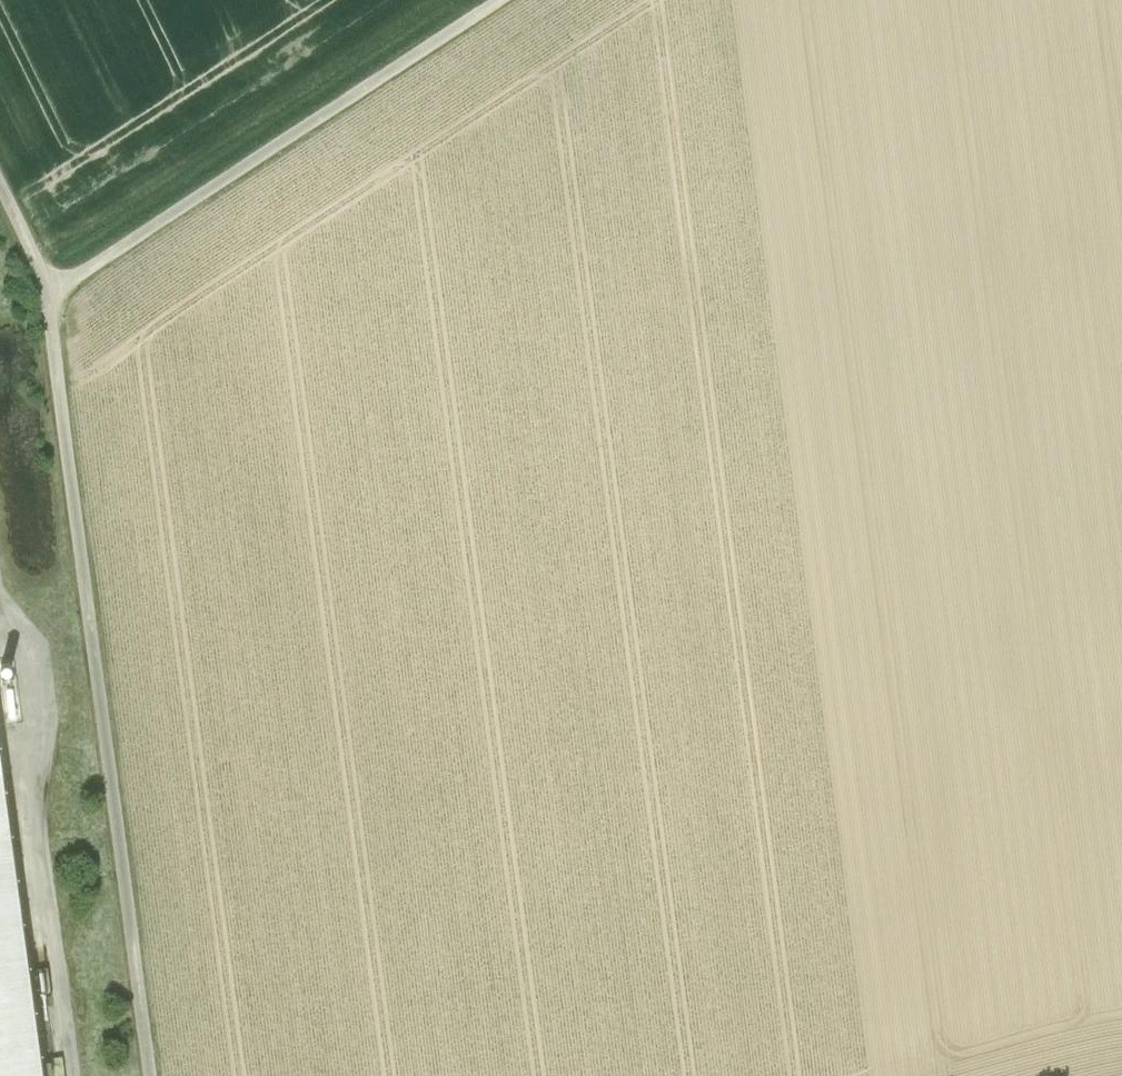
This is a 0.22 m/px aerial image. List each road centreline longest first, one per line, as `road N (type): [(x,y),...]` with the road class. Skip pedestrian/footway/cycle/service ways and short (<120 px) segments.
road 1 (track): [(0,190),(50,296),(160,1075)]
road 2 (track): [(503,0),(50,296)]

